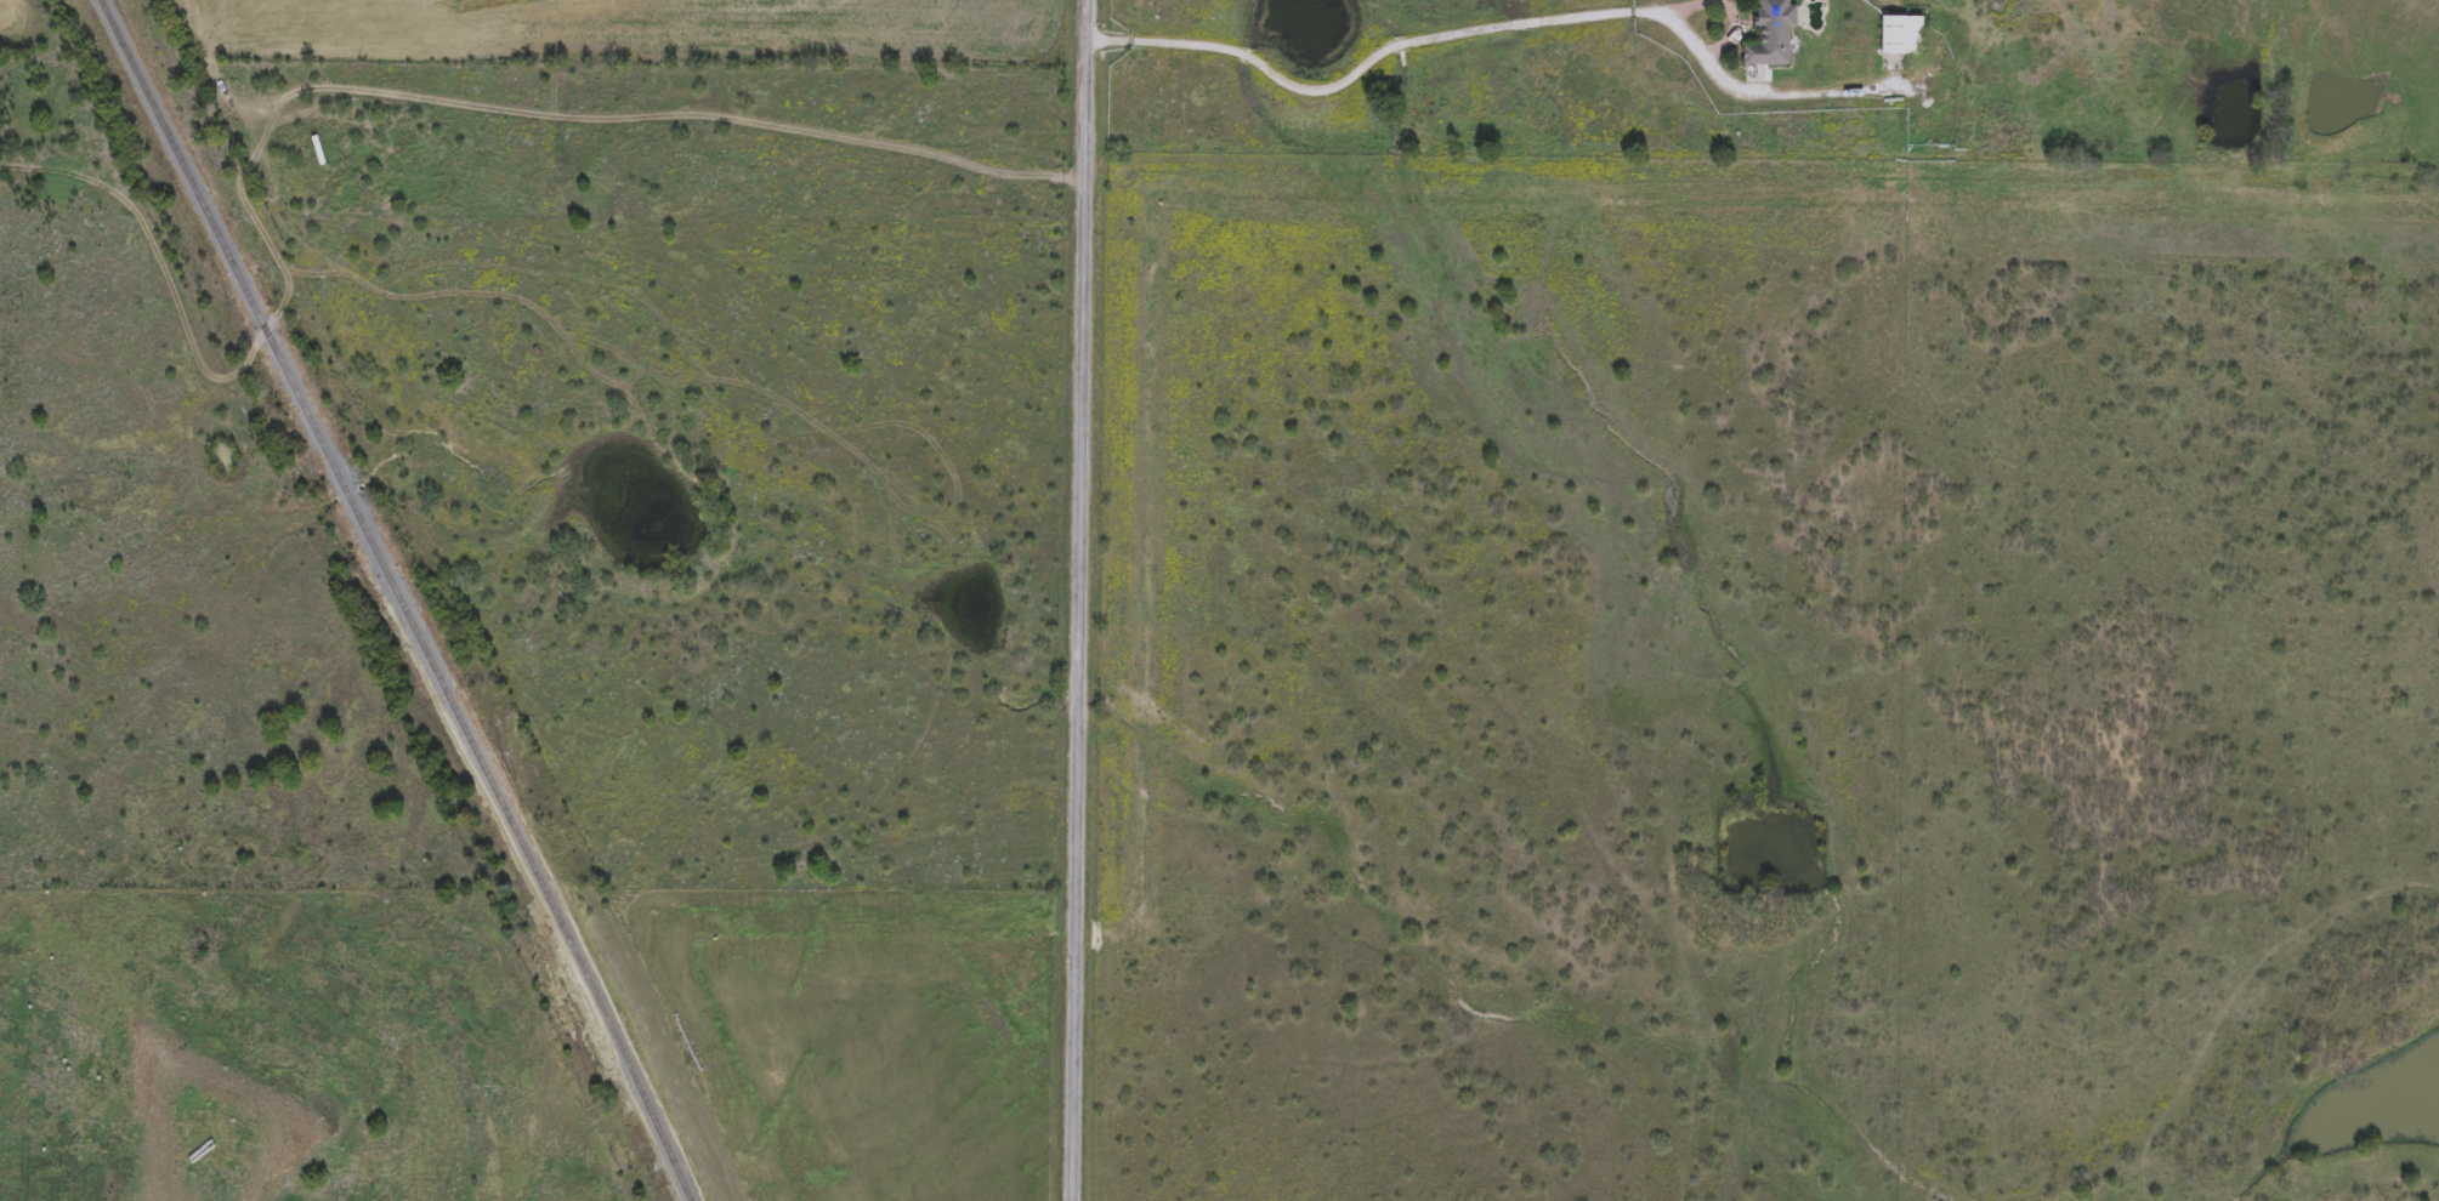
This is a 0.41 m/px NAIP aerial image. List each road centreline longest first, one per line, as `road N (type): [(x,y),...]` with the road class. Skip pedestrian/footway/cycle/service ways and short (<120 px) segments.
road 1 (residential): [(1097,0),(1078,1200)]

